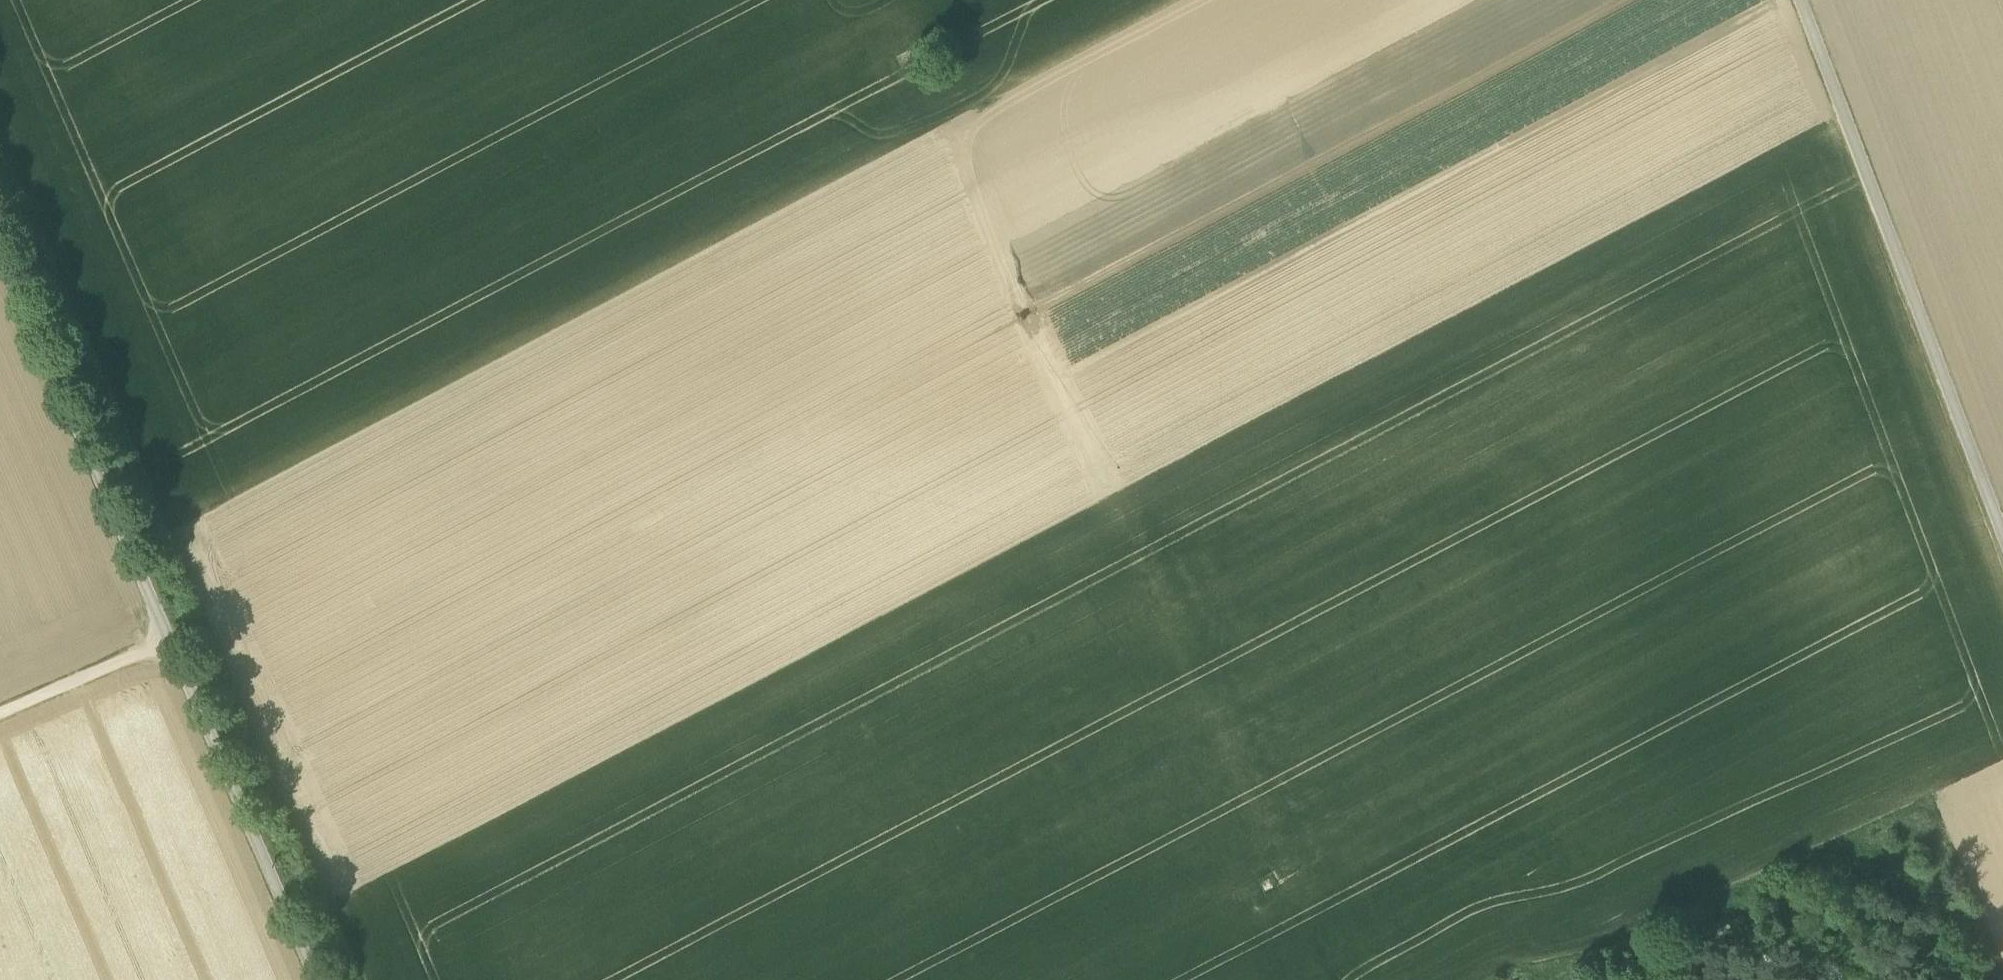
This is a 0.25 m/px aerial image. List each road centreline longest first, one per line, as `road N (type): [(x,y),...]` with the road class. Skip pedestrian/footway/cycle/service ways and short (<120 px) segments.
road 1 (track): [(0,242),(316,979)]
road 2 (track): [(1801,0),(2002,532)]
road 3 (track): [(0,711),(169,638)]

